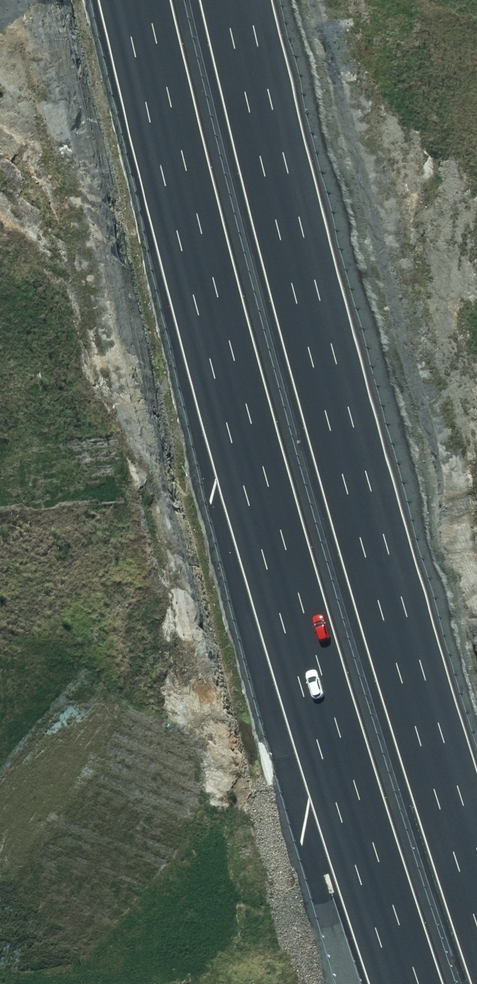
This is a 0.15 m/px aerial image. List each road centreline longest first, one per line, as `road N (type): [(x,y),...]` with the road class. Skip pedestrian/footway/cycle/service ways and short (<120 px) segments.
road 1 (motorway): [(417,983),(286,596),(136,0)]
road 2 (motorway): [(241,0),(335,396),(476,872)]

